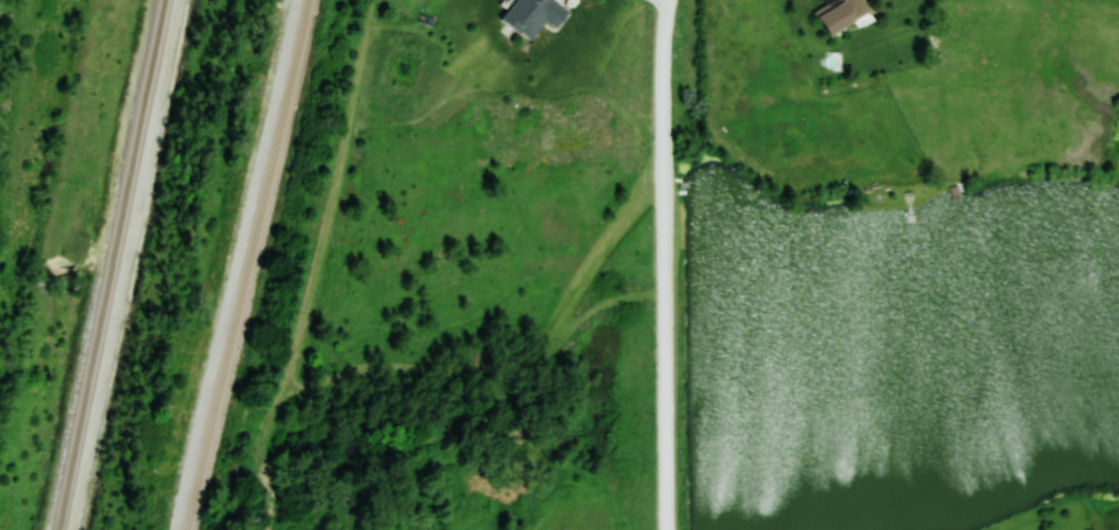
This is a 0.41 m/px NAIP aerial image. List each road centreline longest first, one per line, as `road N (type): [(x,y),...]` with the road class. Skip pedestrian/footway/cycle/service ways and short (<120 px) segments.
road 1 (residential): [(671,0),(671,529)]

